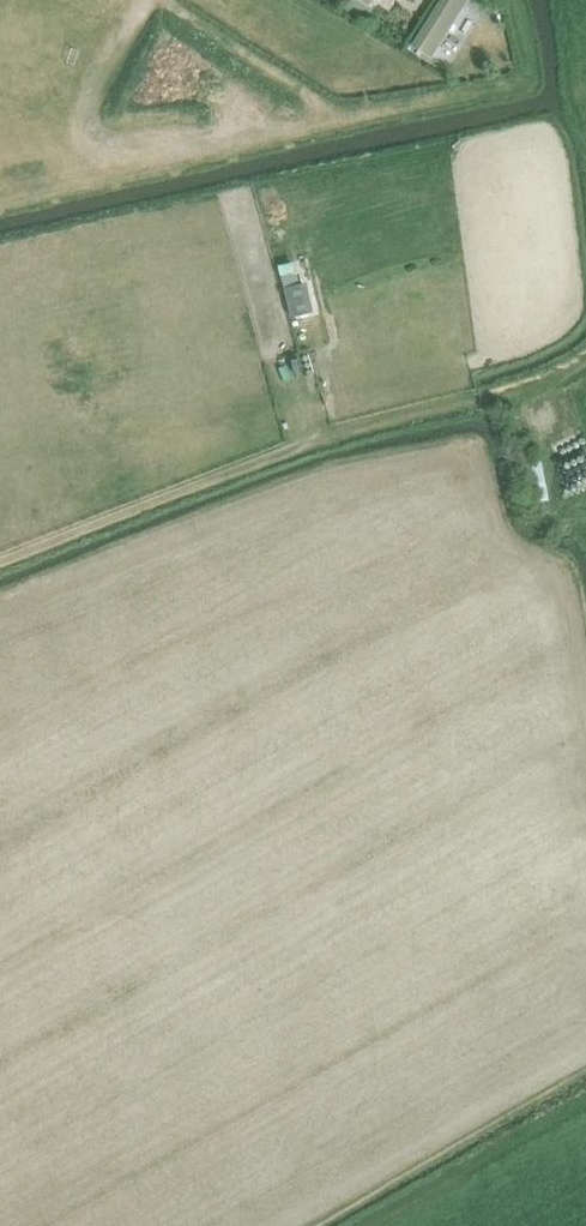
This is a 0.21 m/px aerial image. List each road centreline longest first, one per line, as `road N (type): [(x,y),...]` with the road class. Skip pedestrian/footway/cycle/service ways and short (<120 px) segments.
road 1 (track): [(585,364),(555,380),(322,435),(0,559)]

